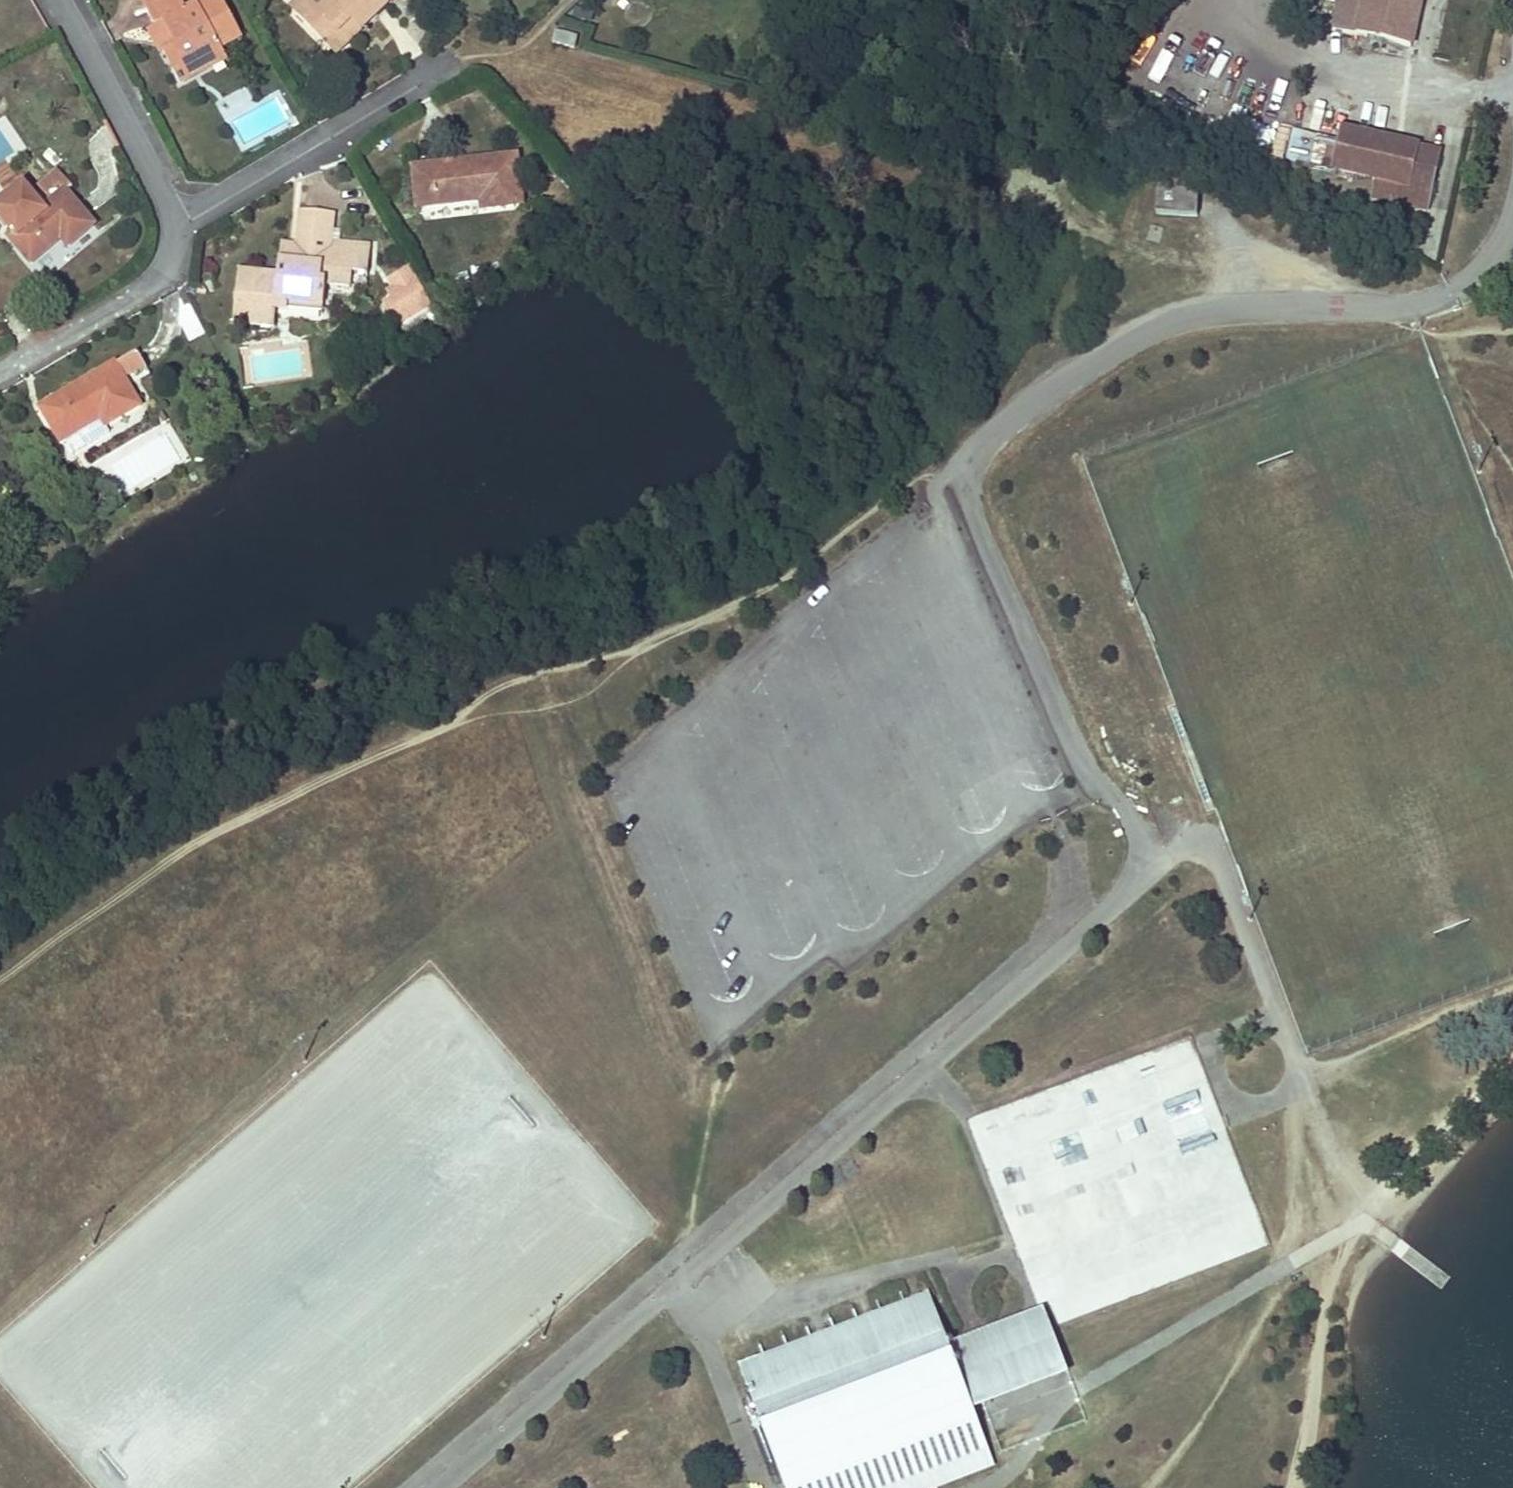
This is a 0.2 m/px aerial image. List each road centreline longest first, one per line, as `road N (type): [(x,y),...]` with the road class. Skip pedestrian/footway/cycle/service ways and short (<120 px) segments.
road 1 (unclassified): [(1512,233),(1449,293),(1408,305),(1256,307),(1176,319),(1113,348),(964,458),(955,486),(1092,772),(1122,804)]
road 2 (residential): [(176,229),(457,61)]
road 3 (residential): [(57,0),(176,229)]
road 4 (residential): [(176,229),(164,272),(149,287),(0,375)]

